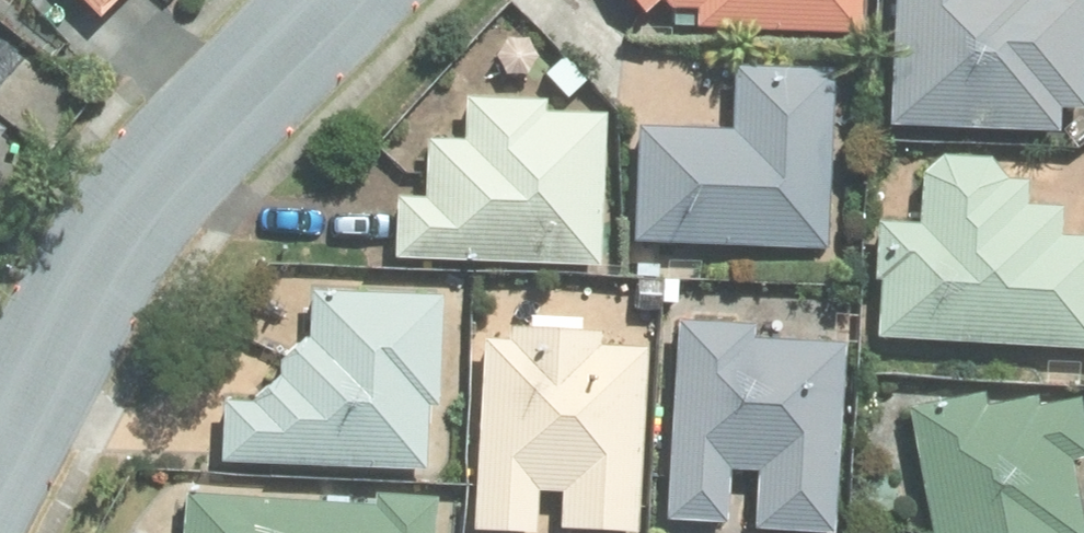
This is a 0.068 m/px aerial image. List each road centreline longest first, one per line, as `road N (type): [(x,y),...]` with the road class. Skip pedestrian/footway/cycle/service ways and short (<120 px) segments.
road 1 (residential): [(343,0),(211,124),(91,271),(0,453)]

